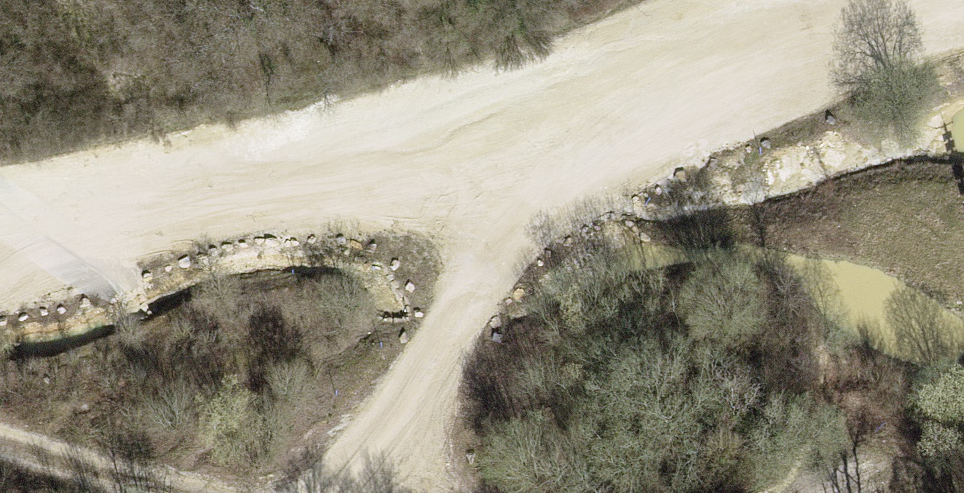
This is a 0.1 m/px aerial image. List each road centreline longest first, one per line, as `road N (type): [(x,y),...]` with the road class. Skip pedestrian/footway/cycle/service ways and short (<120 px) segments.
road 1 (track): [(876,0),(558,147),(433,178),(0,234)]
road 2 (track): [(558,147),(376,458),(331,492)]

